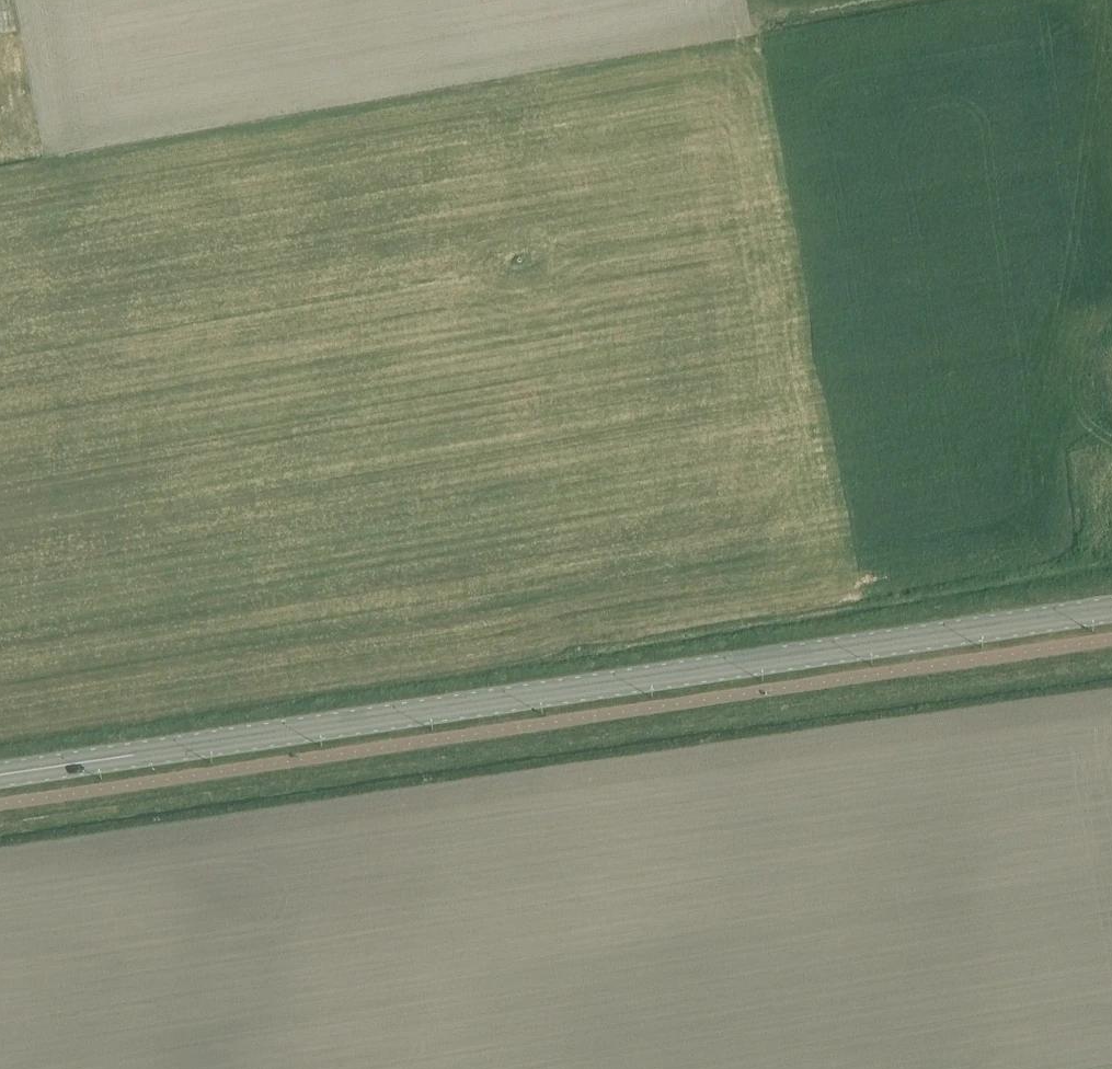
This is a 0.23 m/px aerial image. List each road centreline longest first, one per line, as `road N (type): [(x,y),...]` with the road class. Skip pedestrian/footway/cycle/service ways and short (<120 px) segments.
road 1 (tertiary): [(0,776),(1111,606)]

